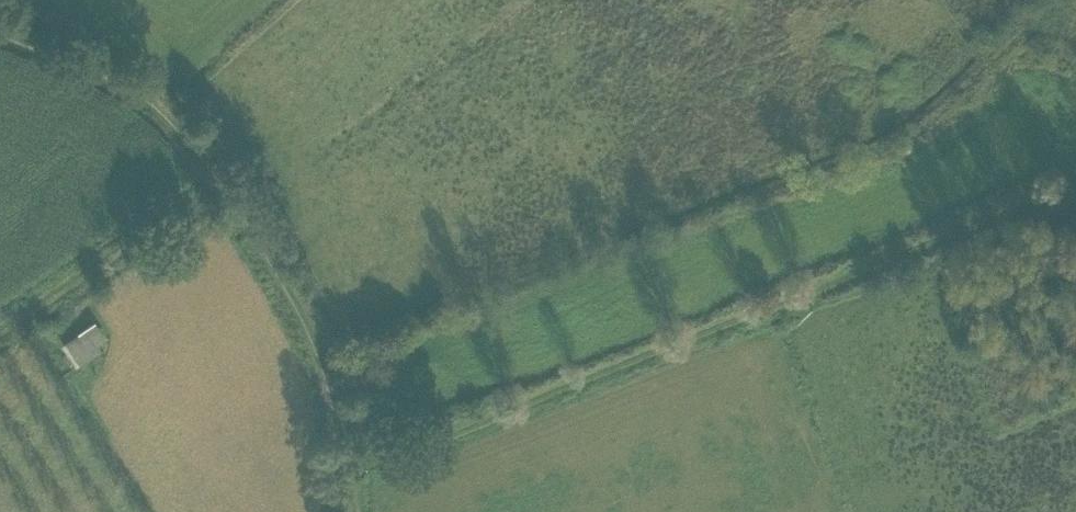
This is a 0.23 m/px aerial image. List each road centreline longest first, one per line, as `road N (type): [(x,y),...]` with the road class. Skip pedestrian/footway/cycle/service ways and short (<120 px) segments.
road 1 (track): [(349,472),(1039,204),(1075,200)]
road 2 (track): [(0,24),(47,41),(164,110),(241,198),(311,326),(349,472)]
road 3 (track): [(0,324),(220,174)]

